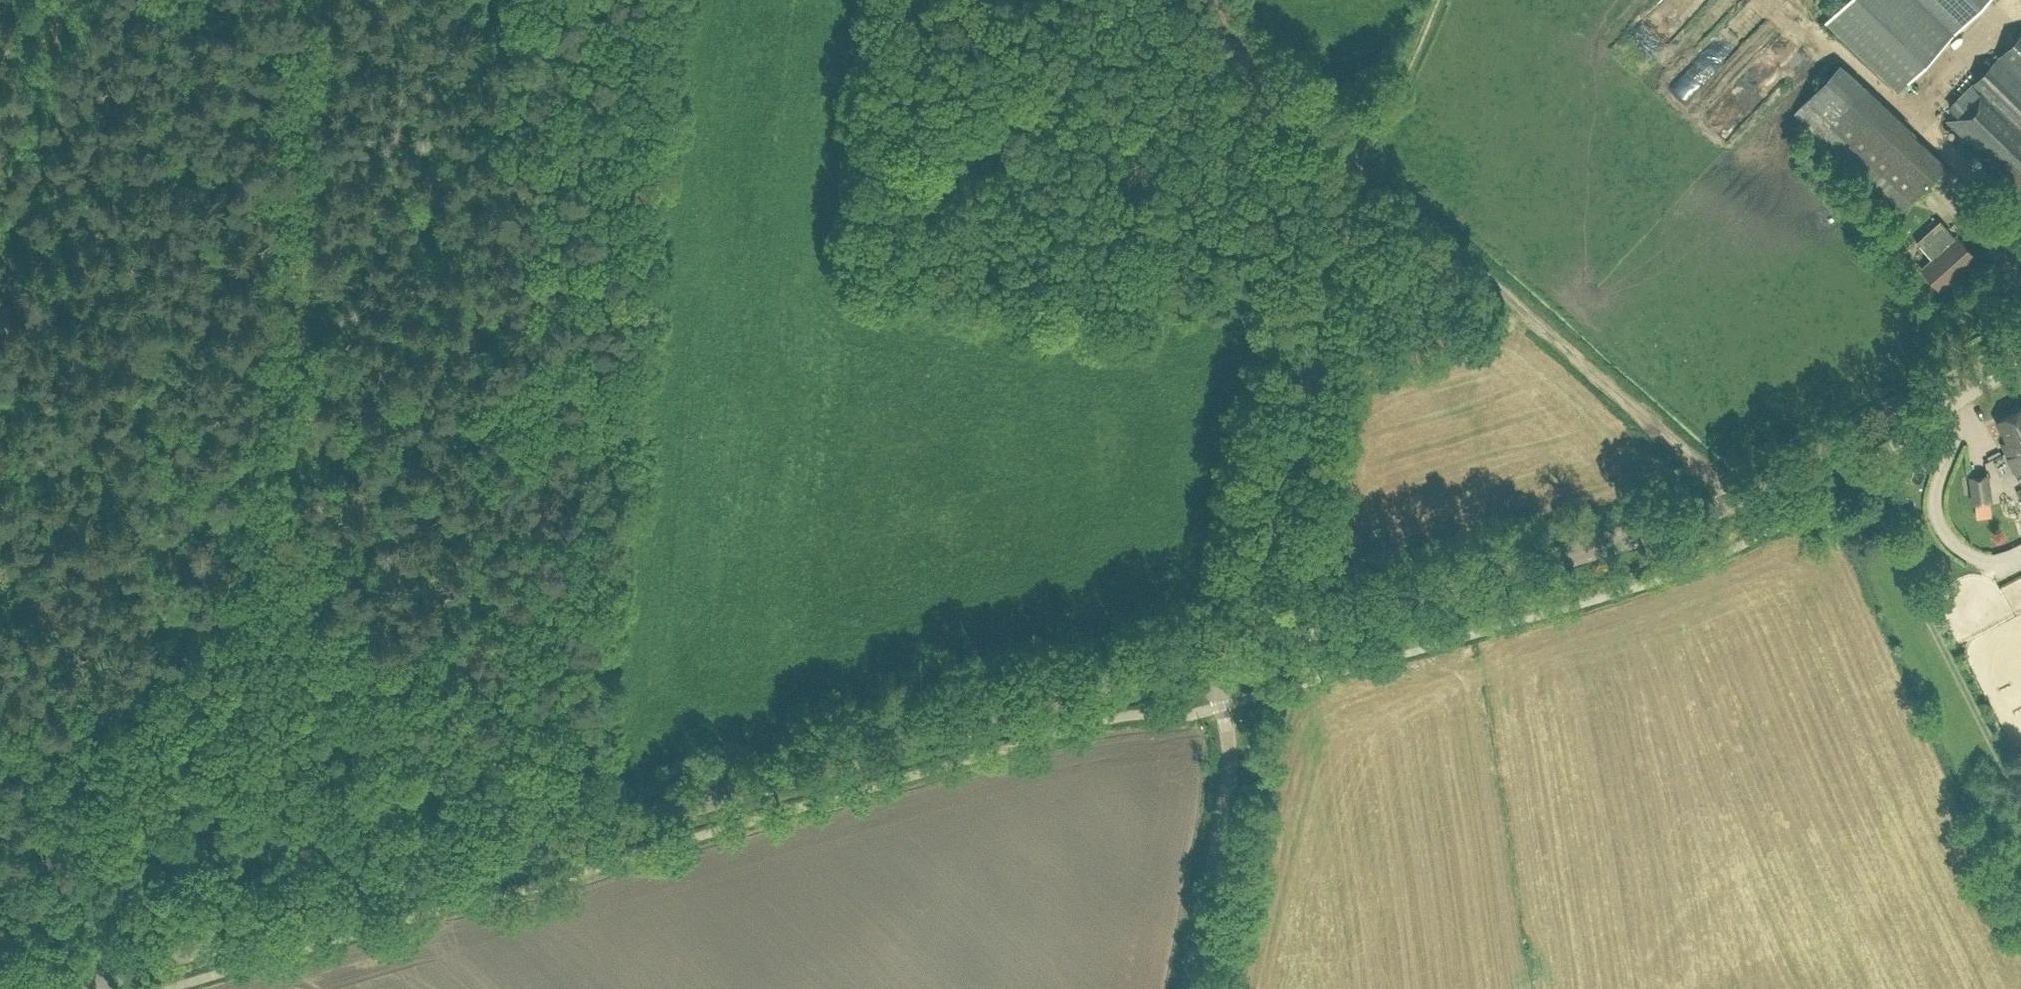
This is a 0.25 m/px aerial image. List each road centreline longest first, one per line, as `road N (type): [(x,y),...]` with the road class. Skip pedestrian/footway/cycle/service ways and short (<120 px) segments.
road 1 (tertiary): [(85,988),(270,925),(1215,658)]
road 2 (tertiary): [(1215,658),(1679,520),(1880,424),(2020,343)]
road 3 (track): [(1735,498),(1360,165)]
road 4 (track): [(1253,646),(1350,155)]
road 5 (track): [(1840,444),(2020,790)]
road 6 (unclassified): [(1188,988),(1229,761),(1215,658)]
road 7 (track): [(1360,165),(1252,65),(1216,0)]
road 8 (track): [(67,0),(0,167)]

